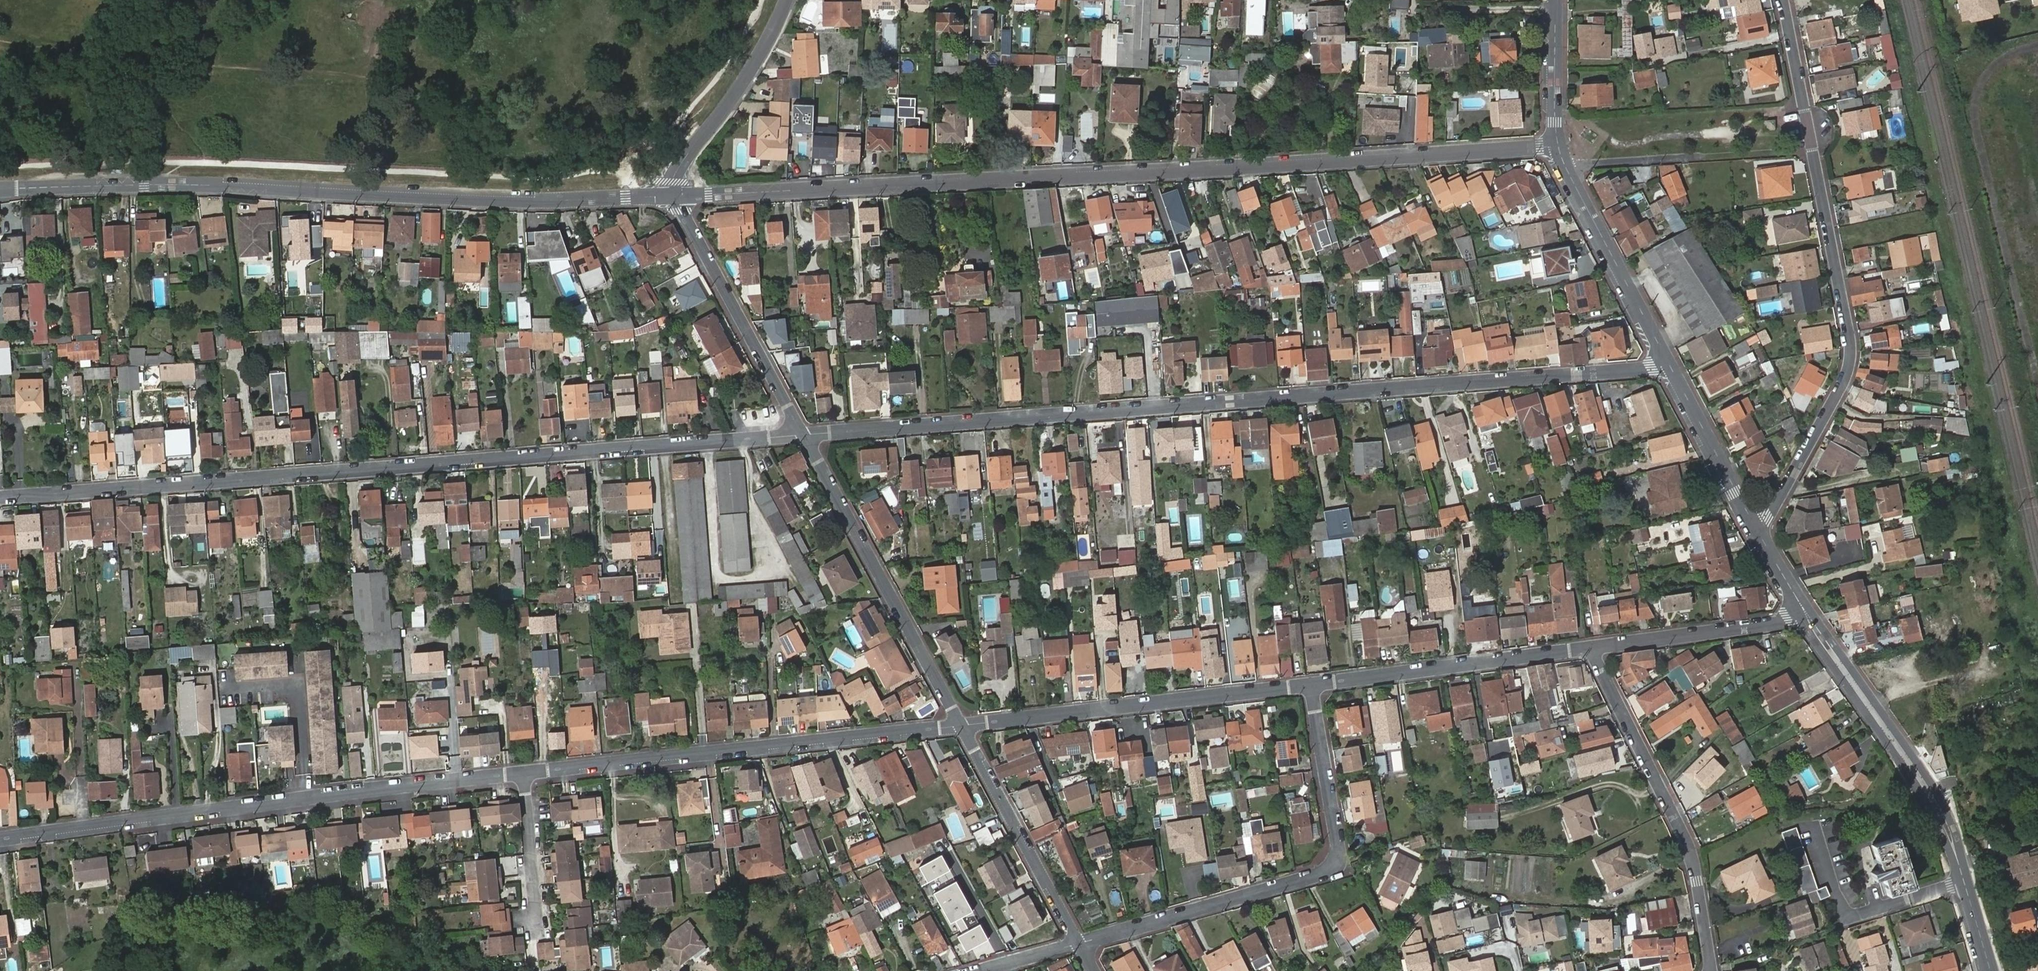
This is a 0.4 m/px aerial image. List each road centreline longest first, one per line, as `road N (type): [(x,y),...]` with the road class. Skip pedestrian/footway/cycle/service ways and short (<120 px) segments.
road 1 (tertiary): [(675,197),(1559,144)]
road 2 (residential): [(803,435),(1669,364)]
road 3 (residential): [(0,497),(803,435)]
road 4 (tertiary): [(0,191),(172,185),(534,202),(675,197)]
road 5 (residential): [(1755,527),(1775,506),(1850,359),(1782,0)]
road 6 (residential): [(0,836),(526,774)]
road 7 (residential): [(1079,944),(1334,866),(1340,857),(1311,686)]
road 8 (residential): [(526,774),(960,725)]
road 9 (tertiary): [(1806,613),(1930,796),(1990,970)]
road 10 (residential): [(960,725),(1311,686)]
road 11 (residential): [(1710,970),(1690,854),(1592,649)]
road 12 (residential): [(960,725),(803,435)]
road 13 (residential): [(1311,686),(1592,649)]
road 14 (residential): [(803,435),(675,197)]
road 15 (residential): [(1079,944),(960,725)]
road 16 (tertiary): [(1559,144),(1669,364)]
road 17 (tertiary): [(675,197),(668,181),(752,68),(784,0)]
road 18 (residential): [(1592,649),(1757,627),(1806,613)]
road 19 (tertiary): [(1669,364),(1755,527)]
road 20 (residential): [(526,774),(537,932)]
road 21 (tertiary): [(1556,0),(1559,144)]

